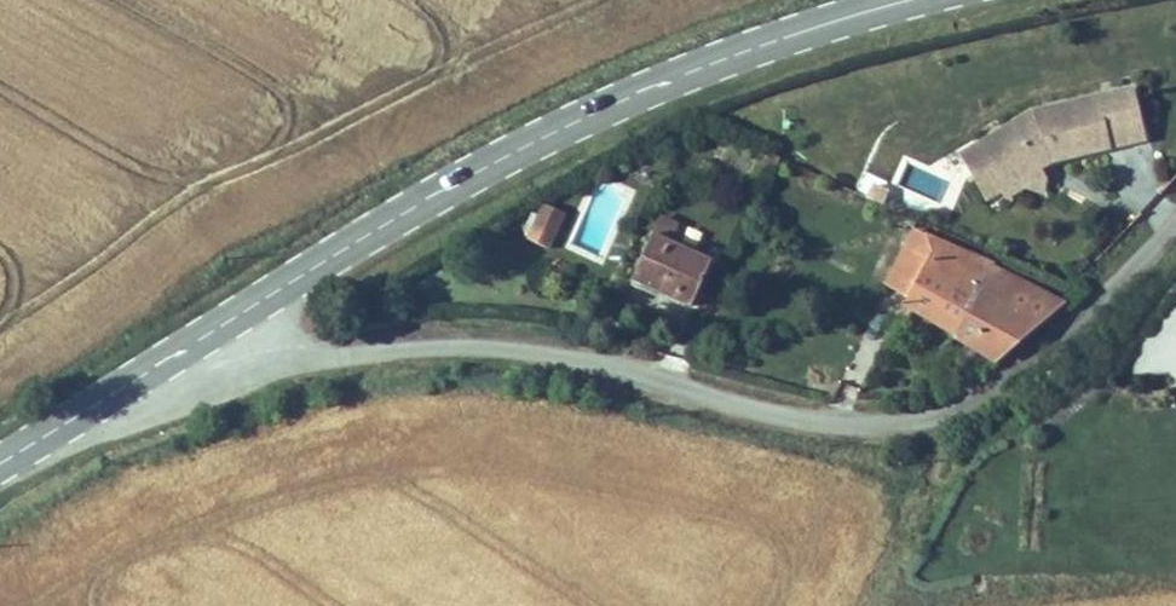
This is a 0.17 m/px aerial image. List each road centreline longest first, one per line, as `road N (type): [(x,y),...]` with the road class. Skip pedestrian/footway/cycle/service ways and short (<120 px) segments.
road 1 (residential): [(194,344),(233,364),(275,365),(423,347),(535,349),(776,418),(862,427),(923,421),(1035,363),(1175,223)]
road 2 (tertiary): [(194,344),(539,139),(756,46),(909,0)]
road 3 (tertiary): [(0,464),(194,344)]

